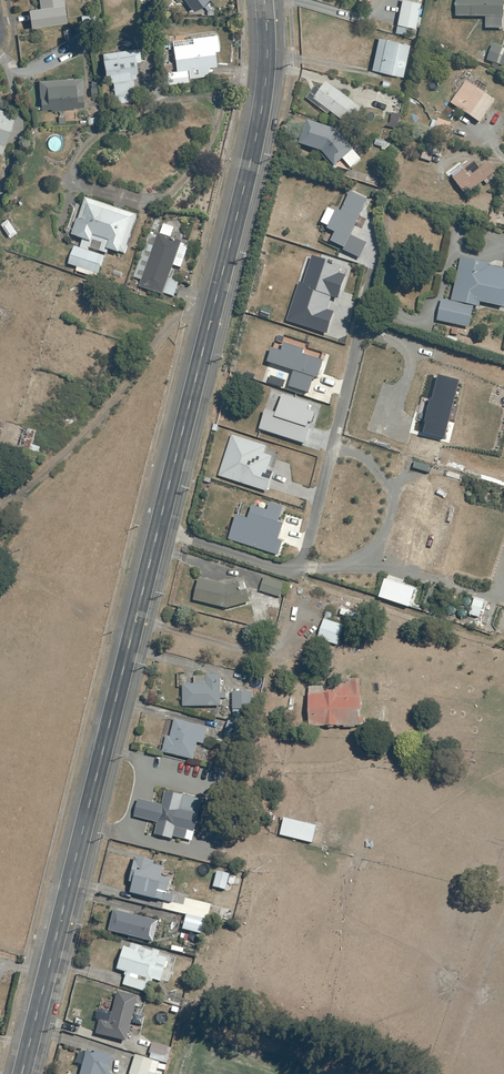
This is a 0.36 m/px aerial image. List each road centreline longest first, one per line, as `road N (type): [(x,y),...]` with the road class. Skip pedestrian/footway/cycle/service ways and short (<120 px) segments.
road 1 (unclassified): [(22,1073),(158,526)]
road 2 (unclassified): [(158,526),(262,106),(263,0)]
road 3 (residential): [(365,280),(295,566),(250,563),(158,526)]

